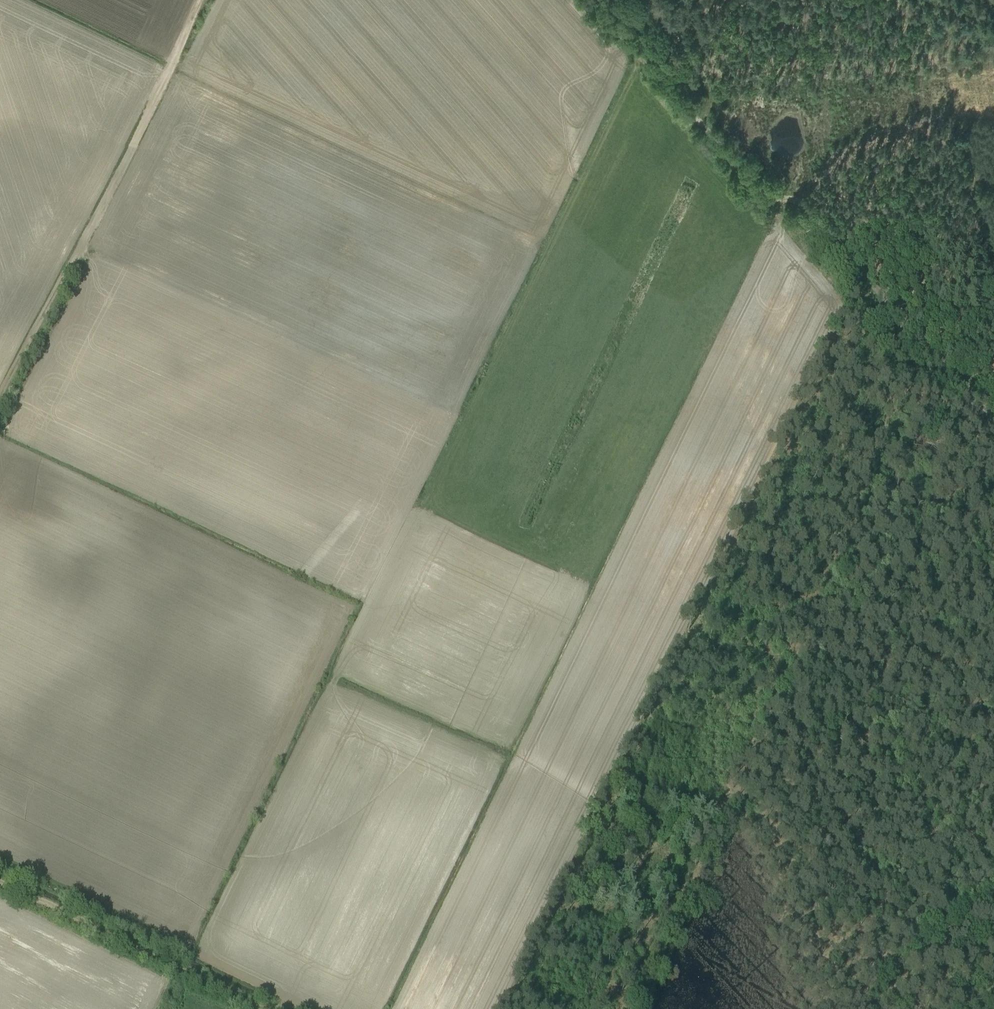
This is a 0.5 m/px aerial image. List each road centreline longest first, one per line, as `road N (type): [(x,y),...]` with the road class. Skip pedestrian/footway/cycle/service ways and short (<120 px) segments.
road 1 (track): [(594,0),(754,188),(812,213),(993,423)]
road 2 (track): [(202,0),(0,401)]
road 3 (track): [(0,884),(266,1008)]

